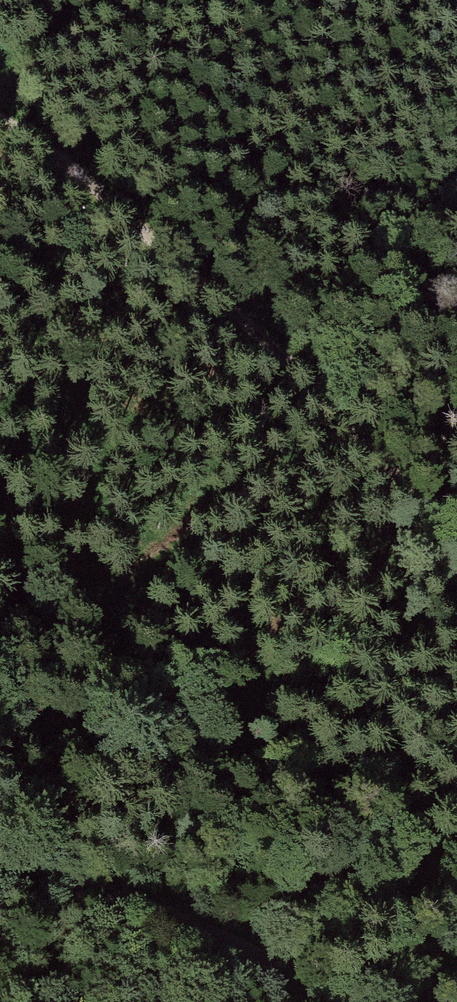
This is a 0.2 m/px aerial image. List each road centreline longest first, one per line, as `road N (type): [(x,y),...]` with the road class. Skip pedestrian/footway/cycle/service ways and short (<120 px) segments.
road 1 (track): [(0,126),(92,192),(305,381),(456,550)]
road 2 (unclassified): [(0,863),(174,918),(334,1001)]
road 3 (track): [(0,76),(114,0)]

